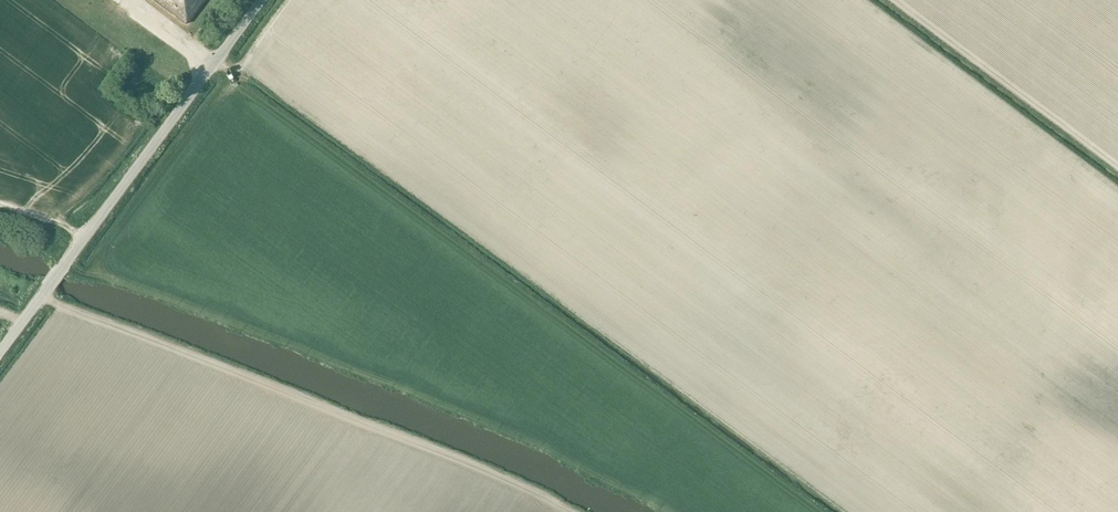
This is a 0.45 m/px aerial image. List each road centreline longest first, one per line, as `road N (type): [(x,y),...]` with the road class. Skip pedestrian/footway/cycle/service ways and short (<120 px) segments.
road 1 (unclassified): [(0,353),(262,0)]

